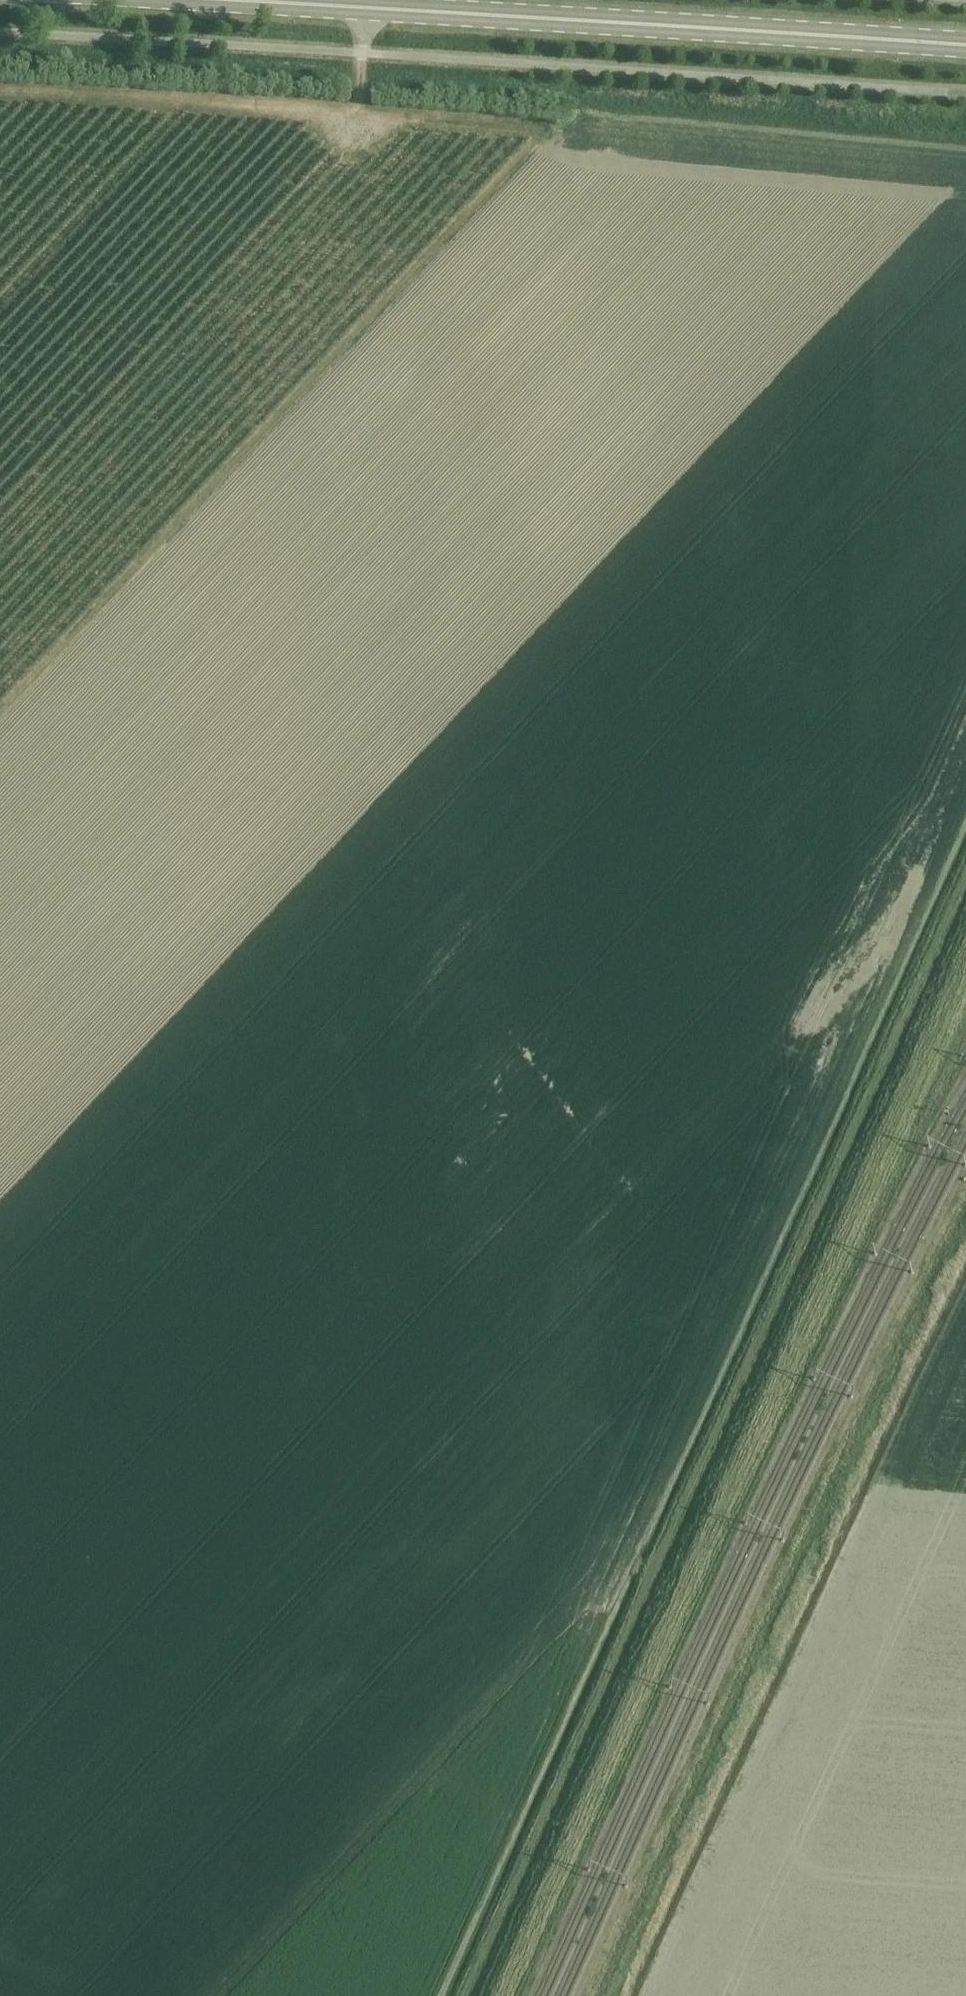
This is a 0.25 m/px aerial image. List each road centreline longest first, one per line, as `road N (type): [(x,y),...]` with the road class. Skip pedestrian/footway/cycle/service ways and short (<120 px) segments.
road 1 (secondary): [(227,0),(965,44)]

